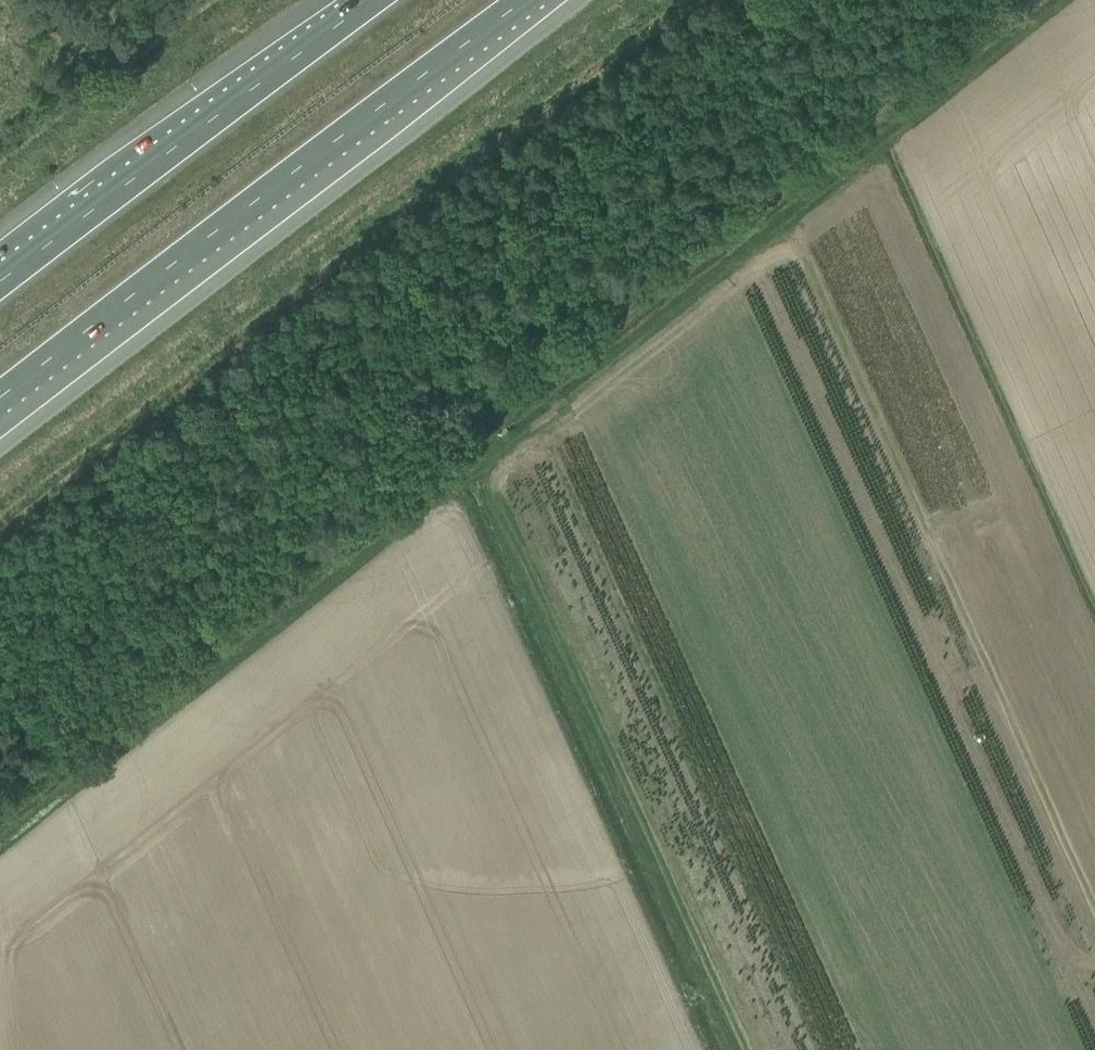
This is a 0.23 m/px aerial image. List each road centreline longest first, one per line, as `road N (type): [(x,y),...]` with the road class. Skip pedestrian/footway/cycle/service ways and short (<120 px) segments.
road 1 (motorway): [(0,399),(526,0)]
road 2 (motorway): [(371,0),(0,282)]

